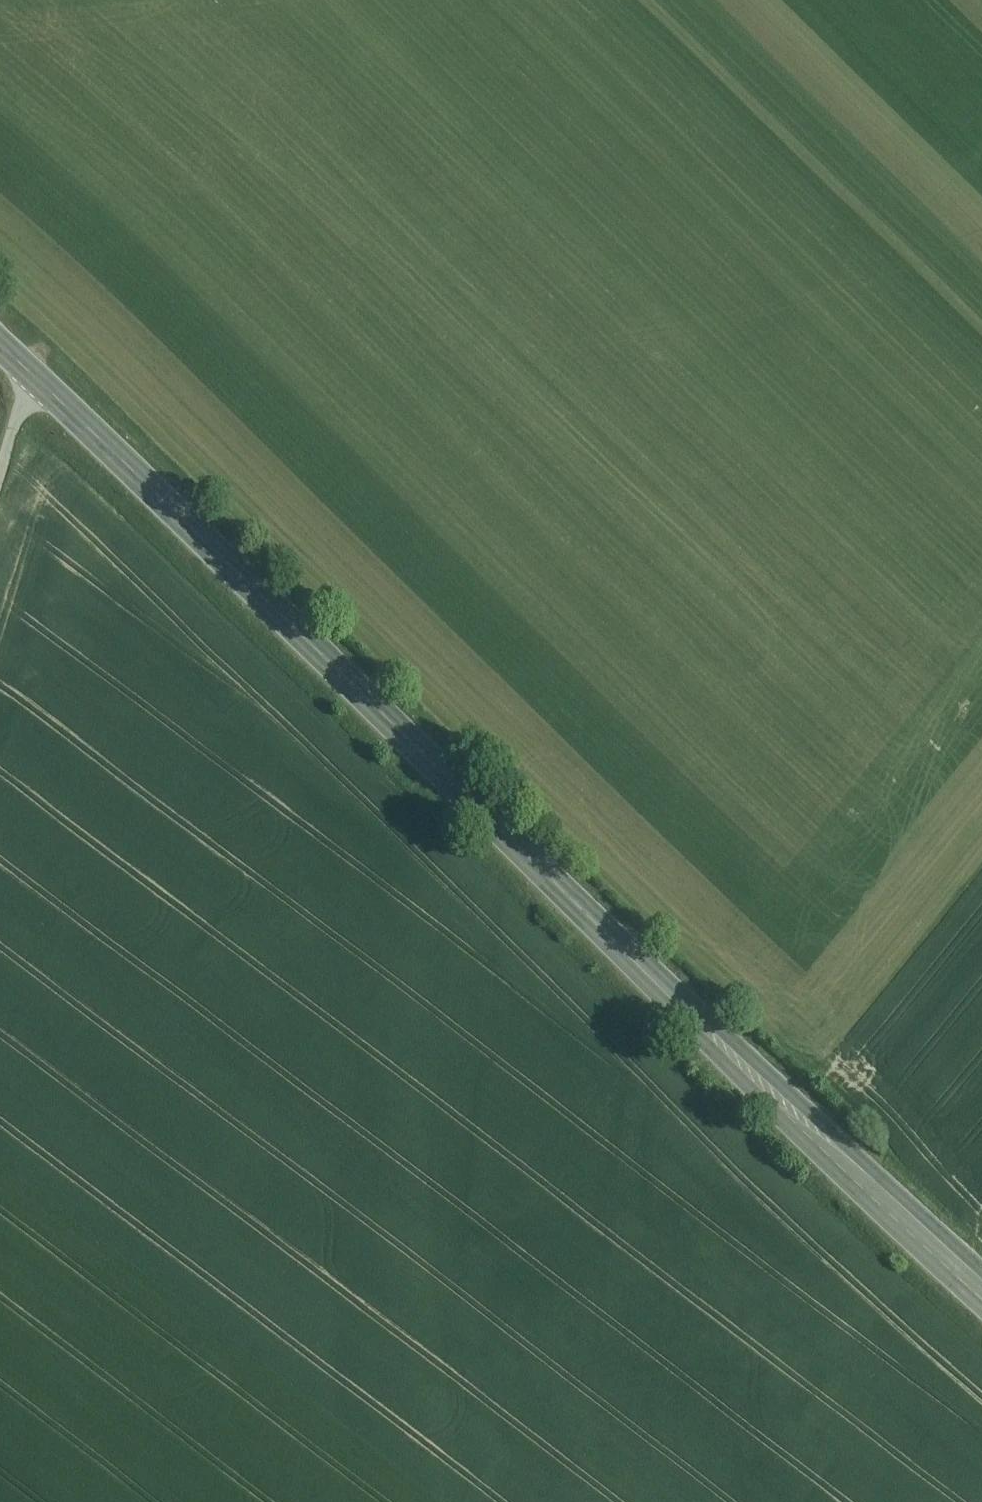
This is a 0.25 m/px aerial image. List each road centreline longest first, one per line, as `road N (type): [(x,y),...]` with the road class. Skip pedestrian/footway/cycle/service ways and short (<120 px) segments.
road 1 (secondary): [(40,380),(836,1157),(981,1286)]

